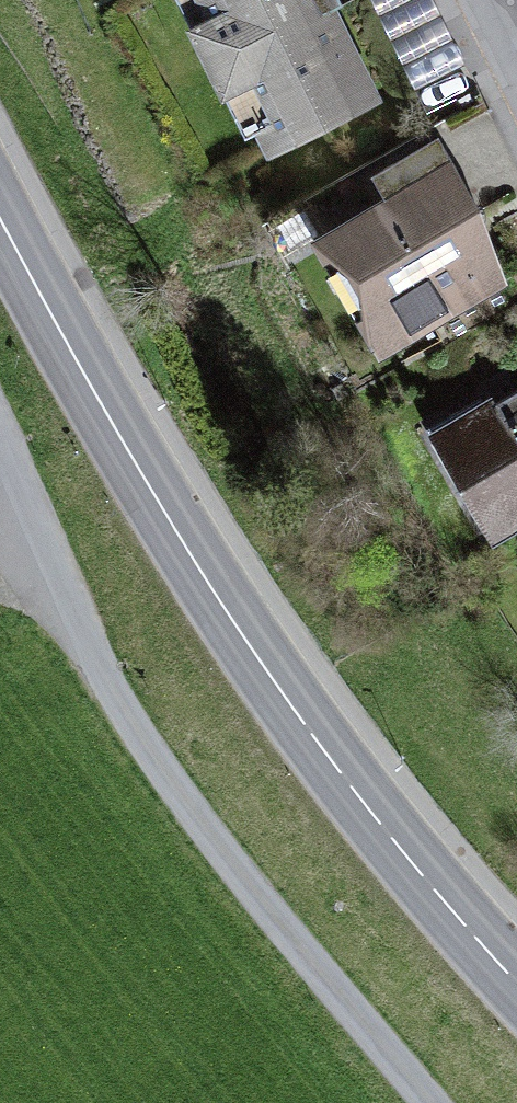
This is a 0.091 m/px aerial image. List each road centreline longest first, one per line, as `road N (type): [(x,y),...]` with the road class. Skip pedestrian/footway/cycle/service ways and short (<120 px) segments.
road 1 (tertiary): [(451,914),(297,713),(170,520),(0,209)]
road 2 (unclassified): [(0,438),(62,592),(205,825),(434,1102)]

